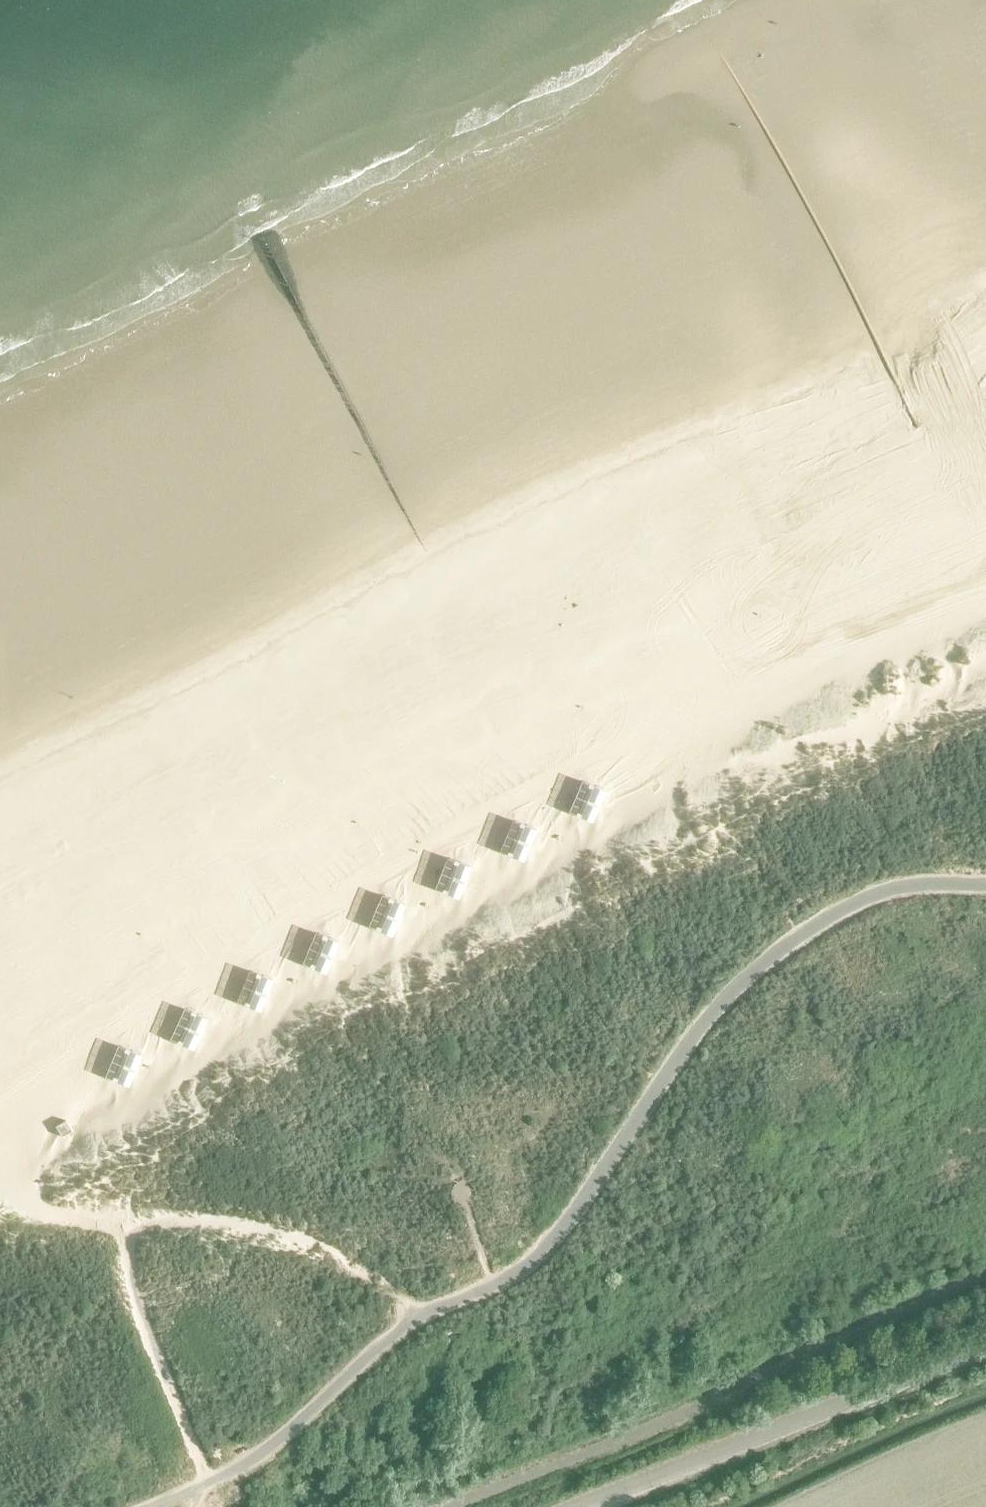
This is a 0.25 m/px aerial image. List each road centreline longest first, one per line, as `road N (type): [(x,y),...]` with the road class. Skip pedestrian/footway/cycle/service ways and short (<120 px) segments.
road 1 (tertiary): [(587,1506),(985,1351)]

